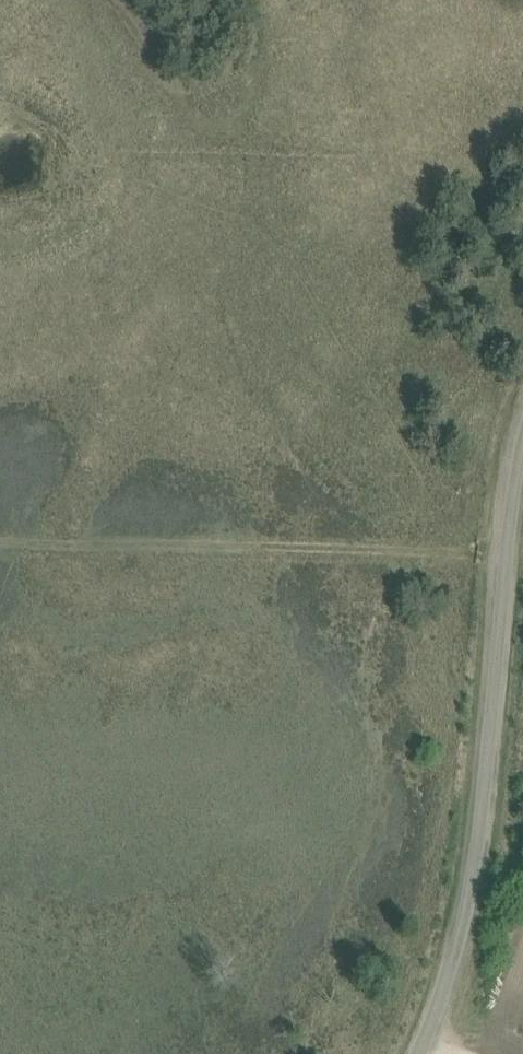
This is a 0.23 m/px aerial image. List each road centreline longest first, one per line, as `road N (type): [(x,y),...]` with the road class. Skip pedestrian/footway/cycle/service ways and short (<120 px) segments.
road 1 (unclassified): [(424,1053),(465,941),(483,861),(522,462)]
road 2 (track): [(0,538),(508,558)]

